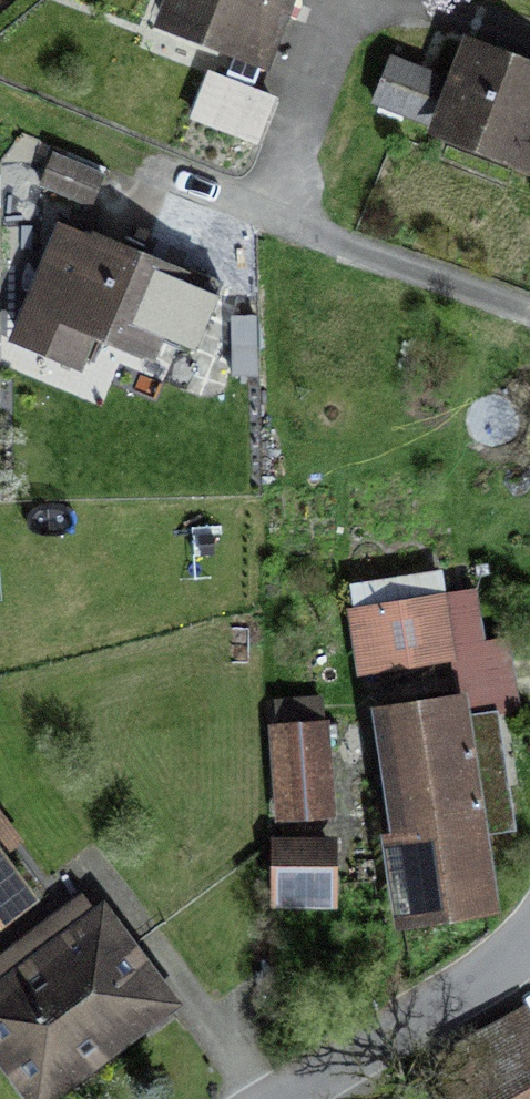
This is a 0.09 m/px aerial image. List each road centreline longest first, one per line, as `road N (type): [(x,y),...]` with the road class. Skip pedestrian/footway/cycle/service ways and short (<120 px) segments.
road 1 (residential): [(529,949),(280,1098)]

